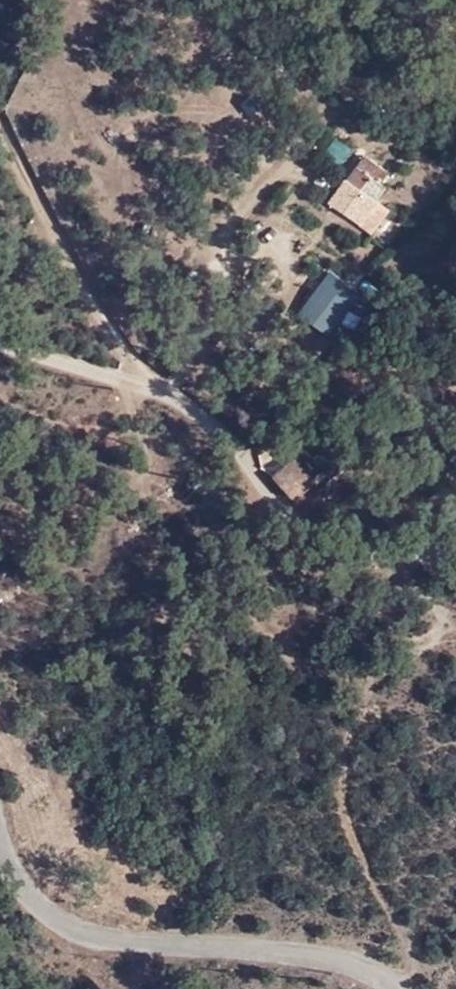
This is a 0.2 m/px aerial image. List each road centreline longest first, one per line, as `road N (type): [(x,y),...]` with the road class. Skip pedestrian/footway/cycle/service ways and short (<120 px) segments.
road 1 (track): [(389,557),(445,615),(376,681),(343,776),(348,825),(408,955),(397,985)]
road 2 (tertiary): [(0,832),(40,908),(86,932),(312,953),(348,961),(400,988)]
road 3 (residential): [(455,558),(344,557),(292,522),(179,405)]
road 4 (unclassified): [(179,405),(76,292),(0,137)]
road 5 (residential): [(179,405),(0,349)]

